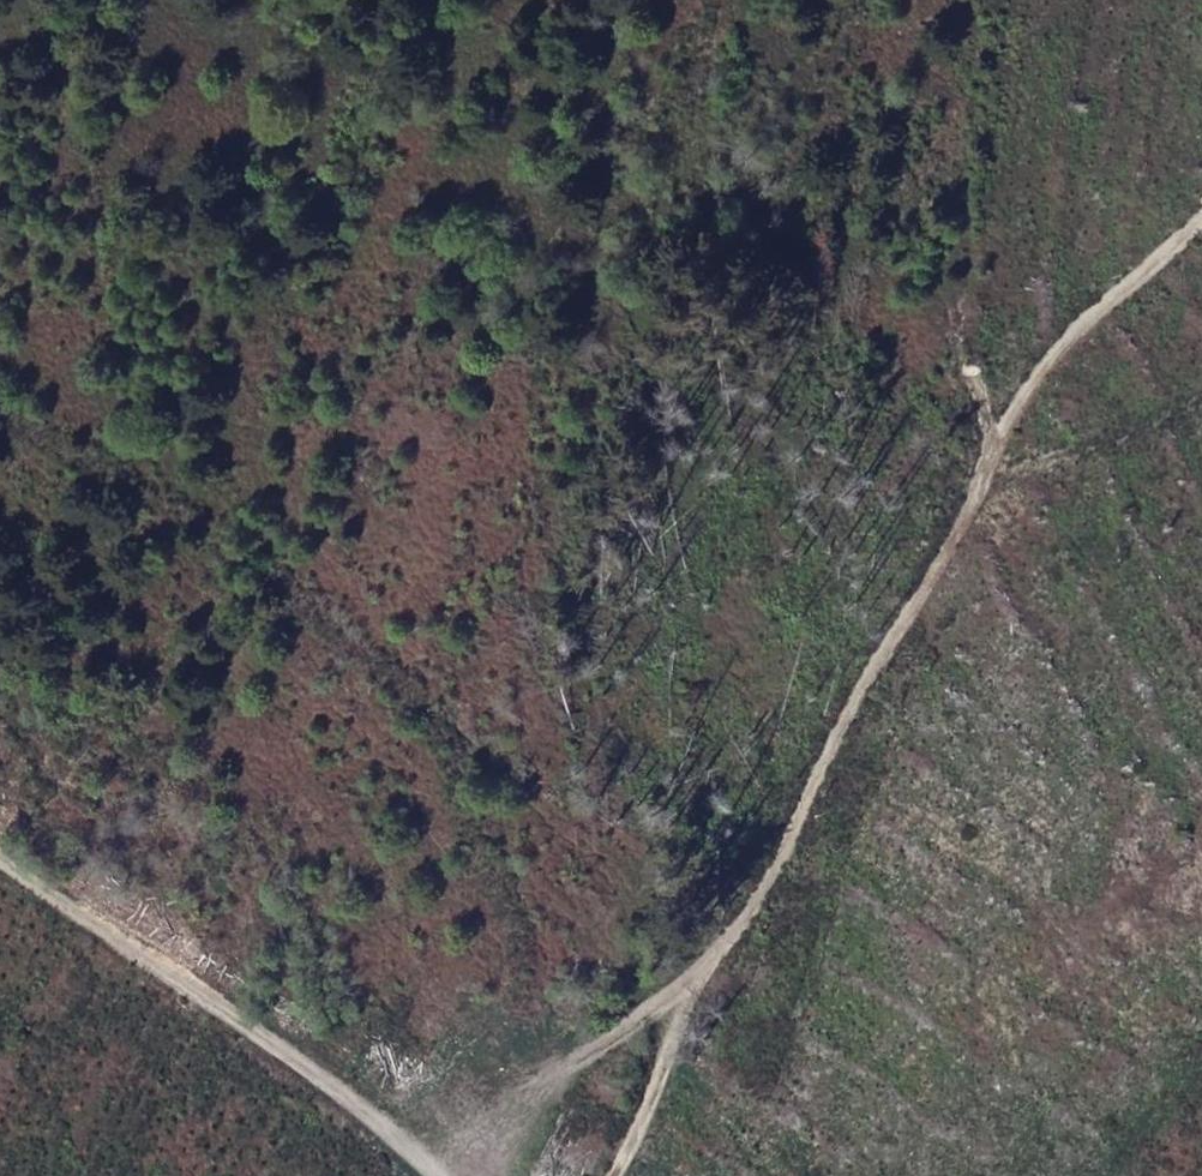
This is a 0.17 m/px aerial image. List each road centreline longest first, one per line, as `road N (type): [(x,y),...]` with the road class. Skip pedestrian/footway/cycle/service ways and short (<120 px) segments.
road 1 (track): [(1201,223),(1131,299),(602,1175)]
road 2 (track): [(0,809),(94,875),(461,1175)]

